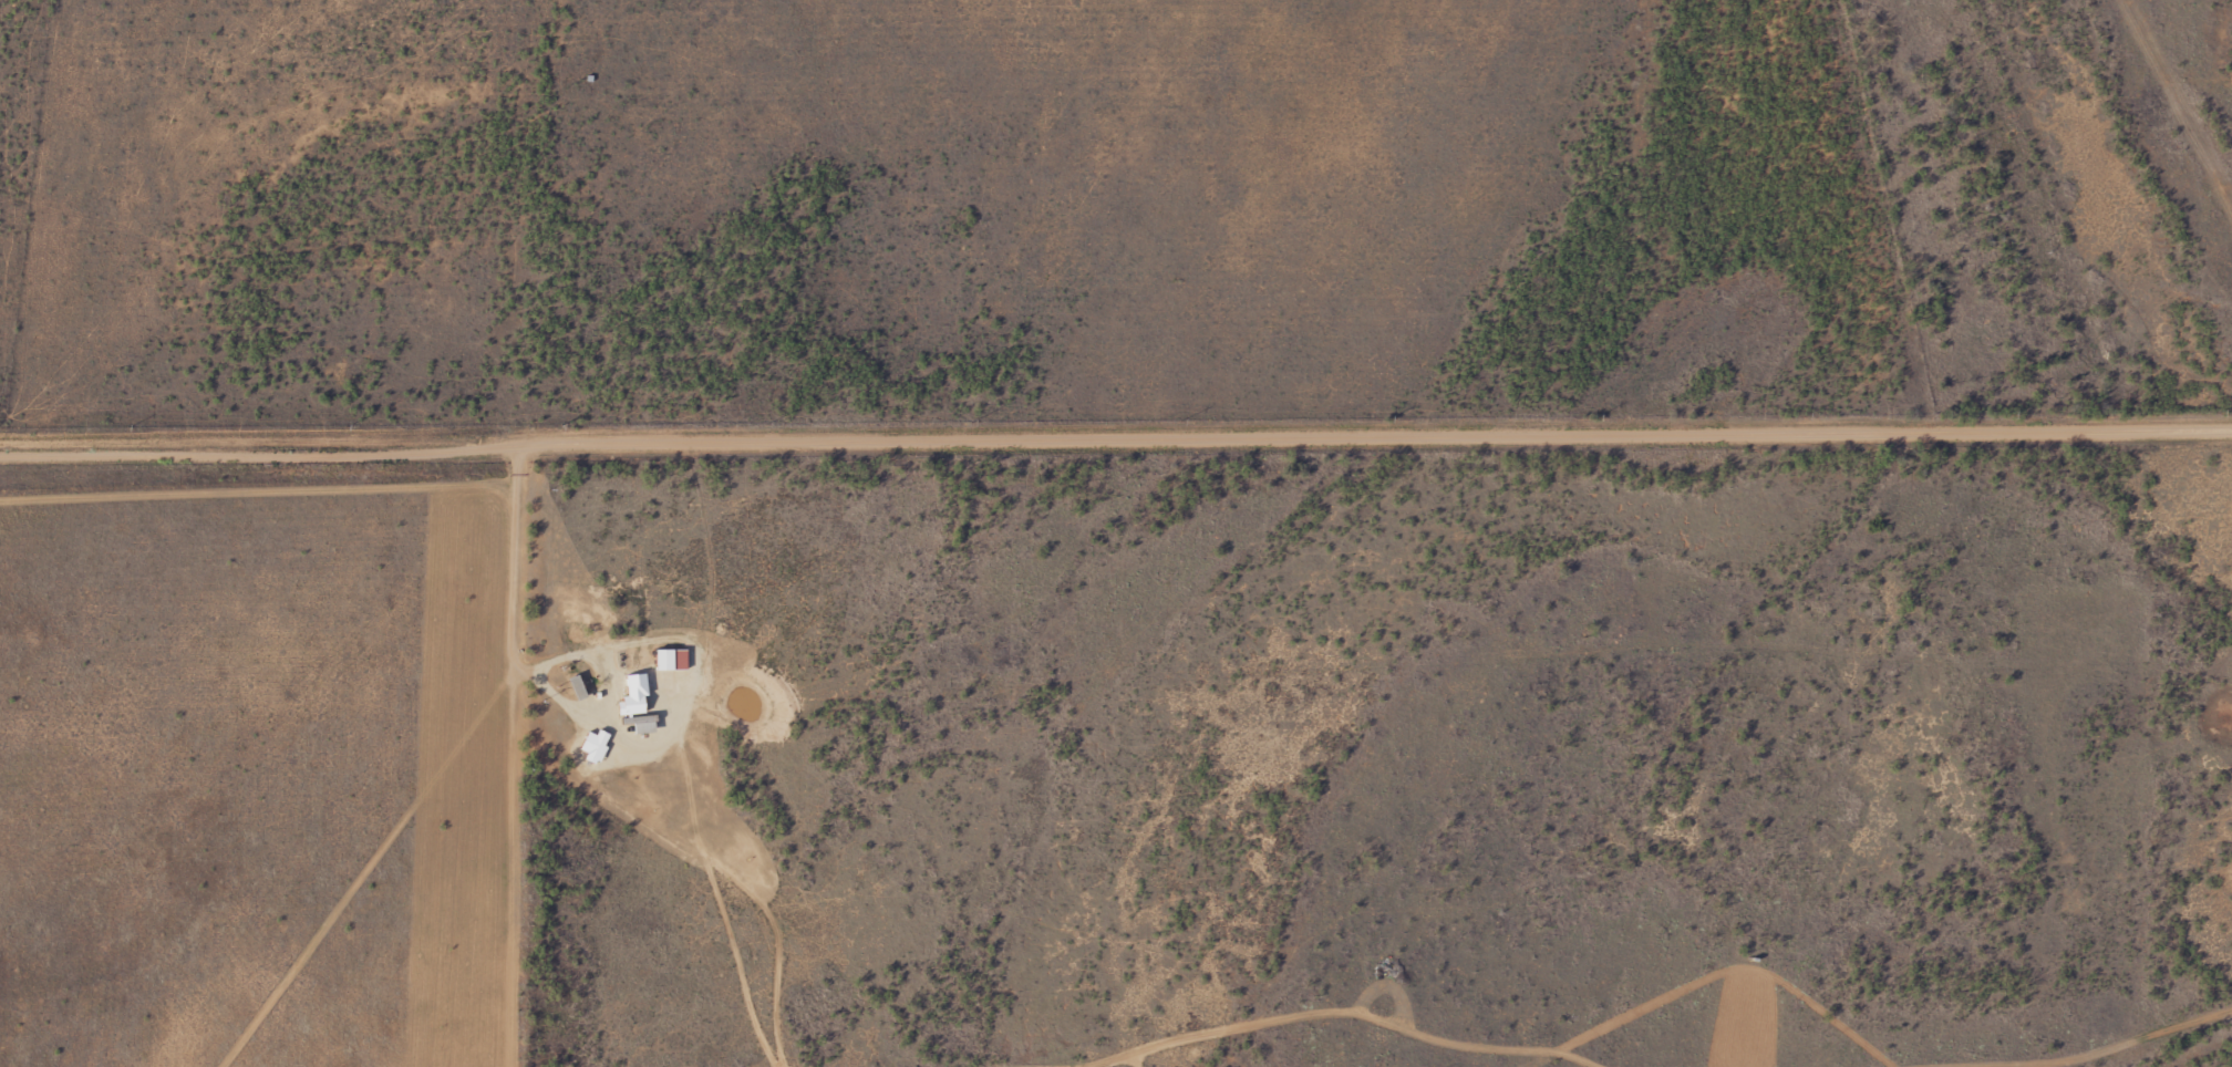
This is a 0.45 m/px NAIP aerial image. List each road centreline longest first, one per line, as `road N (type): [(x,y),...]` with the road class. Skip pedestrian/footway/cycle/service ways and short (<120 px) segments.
road 1 (residential): [(0,444),(2231,428)]

